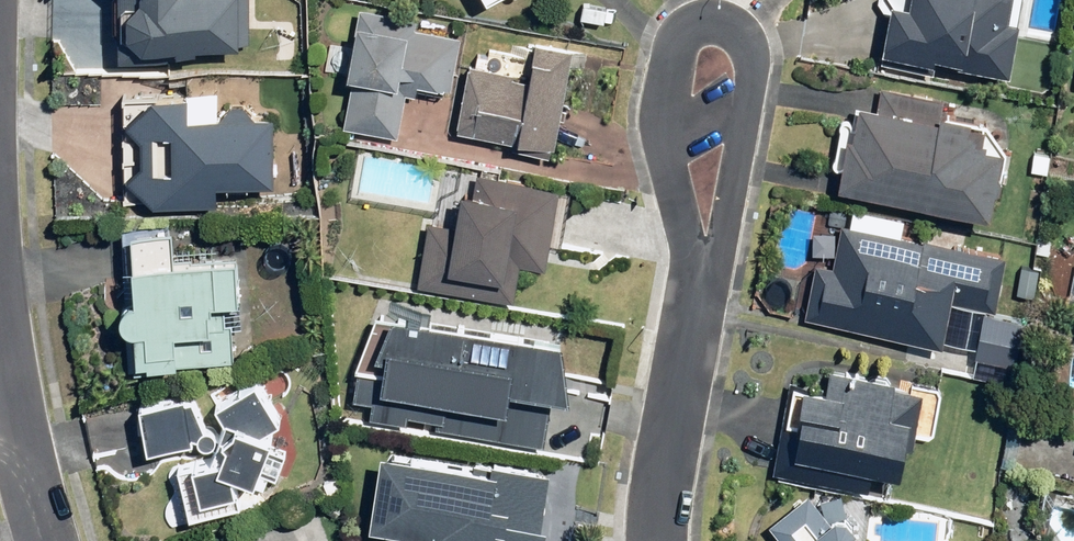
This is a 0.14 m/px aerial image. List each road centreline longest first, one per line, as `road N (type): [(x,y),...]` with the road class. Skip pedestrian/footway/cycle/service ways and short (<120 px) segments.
road 1 (residential): [(699,292),(669,128),(677,55),(691,28),(715,23),(740,34),(747,79)]
road 2 (residential): [(53,540),(21,427),(0,209)]
road 3 (residential): [(659,540),(699,292)]
road 4 (residential): [(747,79),(699,292)]

